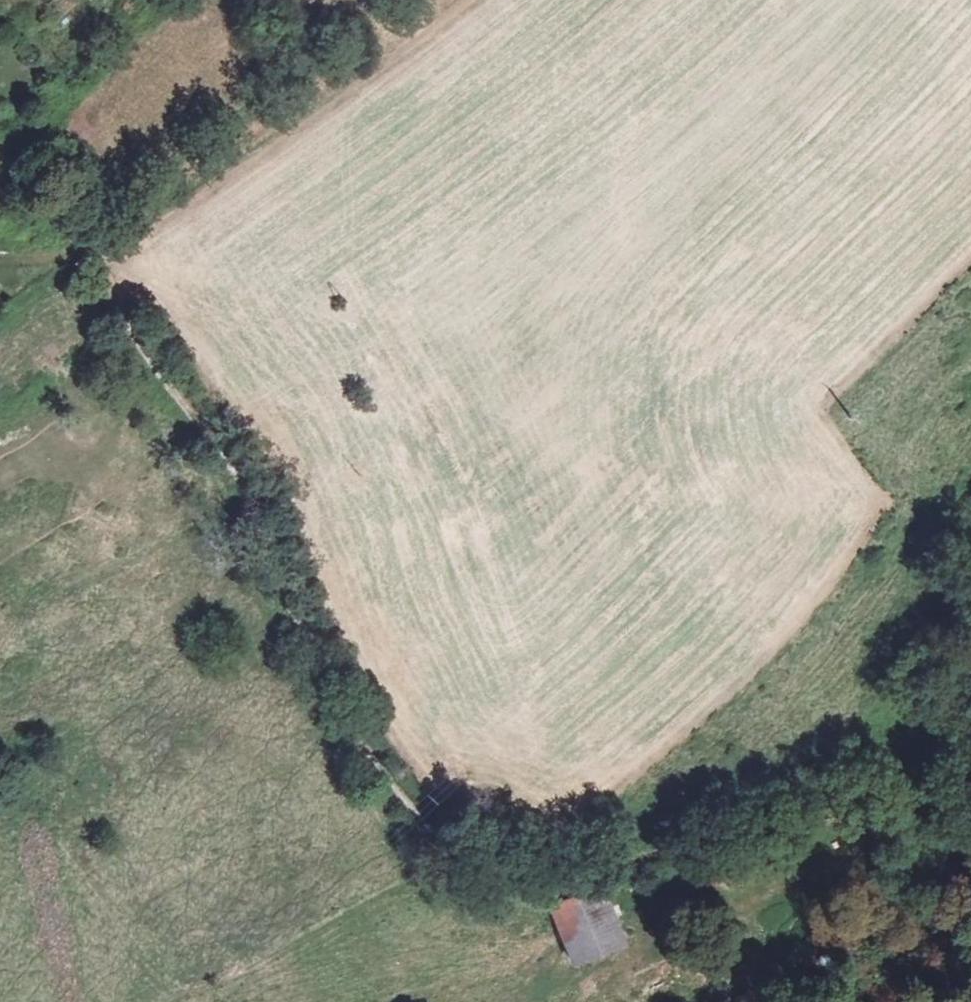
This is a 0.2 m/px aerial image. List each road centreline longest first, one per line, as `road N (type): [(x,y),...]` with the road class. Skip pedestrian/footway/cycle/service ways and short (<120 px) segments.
road 1 (track): [(0,158),(70,236),(94,252),(118,314),(264,516),(338,695),(377,764),(447,845),(487,871),(578,876),(895,803),(970,810)]

